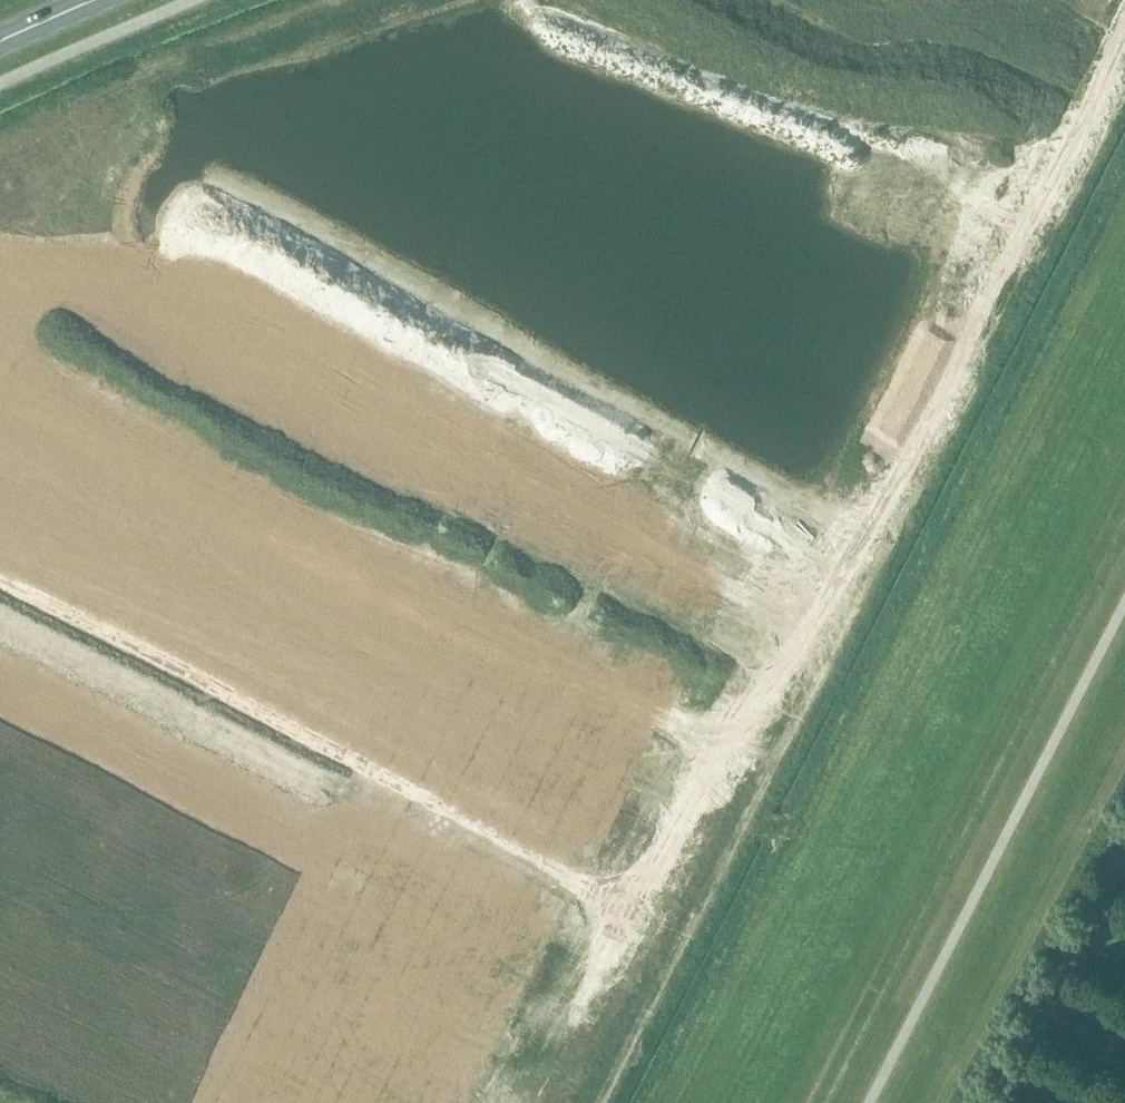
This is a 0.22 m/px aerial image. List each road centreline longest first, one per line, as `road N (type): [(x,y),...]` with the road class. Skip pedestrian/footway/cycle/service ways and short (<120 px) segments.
road 1 (unclassified): [(1124,855),(996,1102)]

